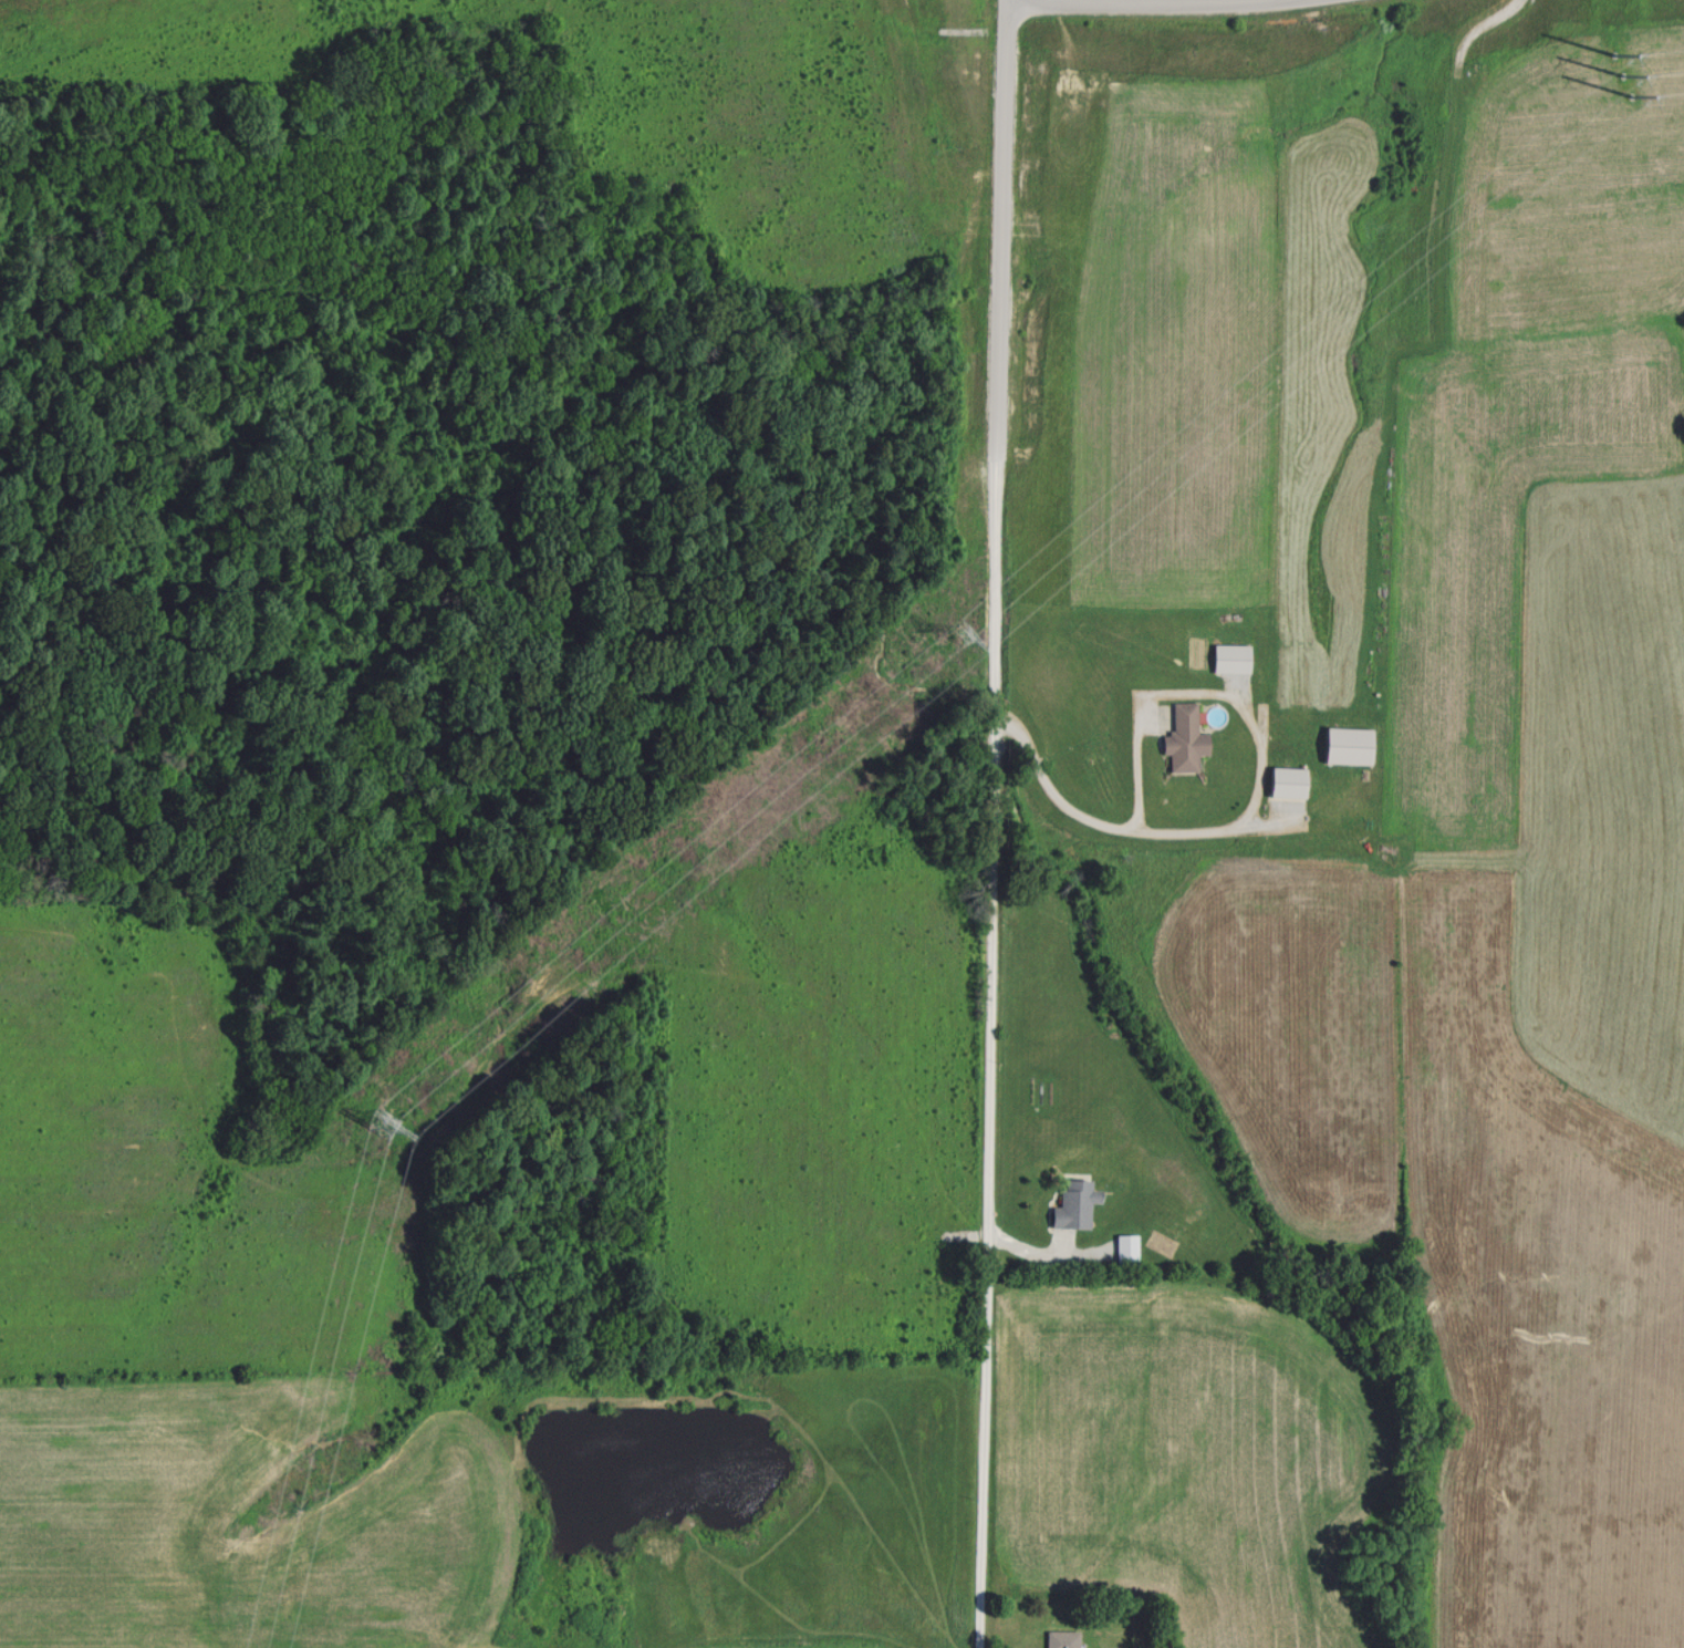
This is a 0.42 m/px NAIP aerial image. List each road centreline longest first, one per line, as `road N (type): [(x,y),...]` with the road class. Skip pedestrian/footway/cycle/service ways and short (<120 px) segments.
road 1 (residential): [(982,1647),(992,713),(1015,0)]
road 2 (tertiary): [(1326,0),(1067,14),(1021,0)]

